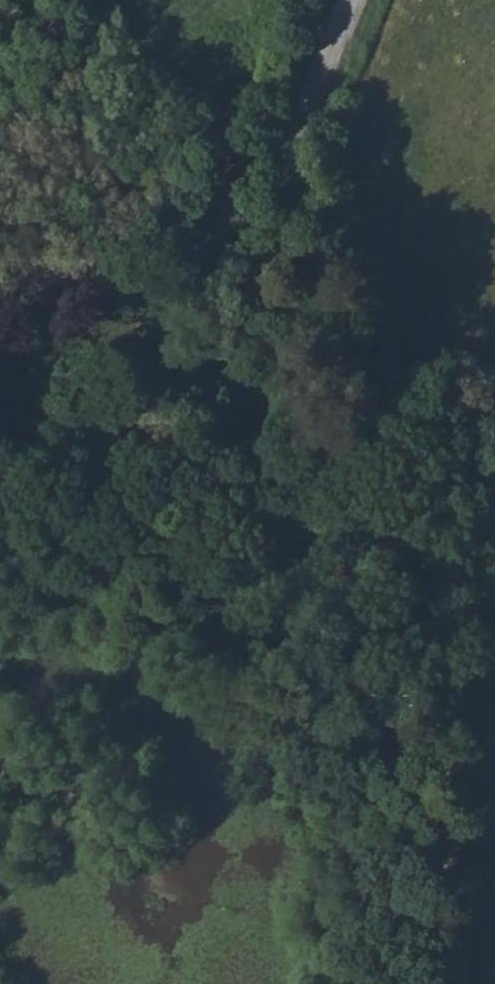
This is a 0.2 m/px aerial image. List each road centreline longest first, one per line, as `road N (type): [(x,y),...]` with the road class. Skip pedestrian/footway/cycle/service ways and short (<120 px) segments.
road 1 (tertiary): [(0,307),(145,266),(231,216),(271,180),(296,134),(349,0)]

